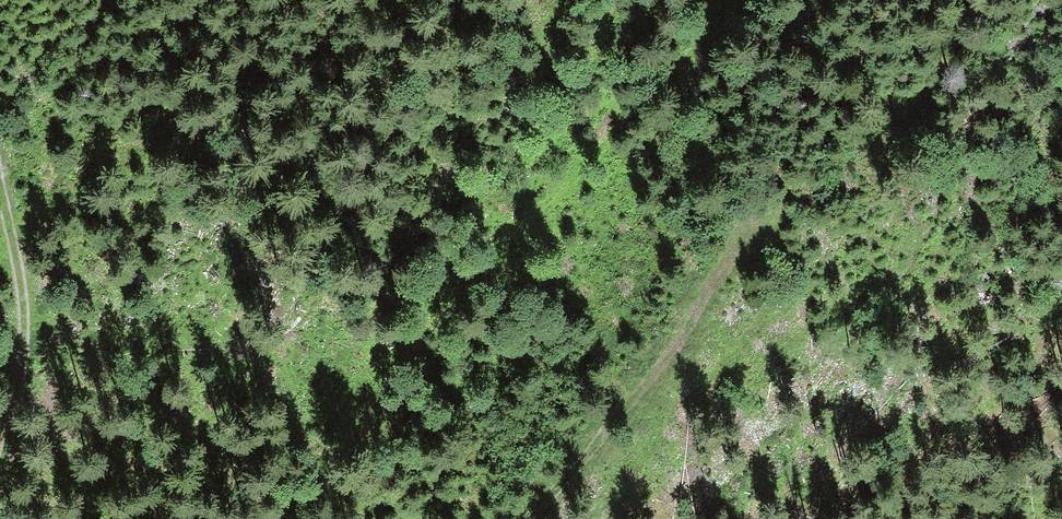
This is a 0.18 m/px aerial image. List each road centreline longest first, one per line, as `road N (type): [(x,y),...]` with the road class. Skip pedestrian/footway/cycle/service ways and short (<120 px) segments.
road 1 (track): [(730,0),(506,259),(180,518)]
road 2 (track): [(515,518),(637,405),(764,218)]
road 3 (track): [(0,201),(22,330),(0,461)]

